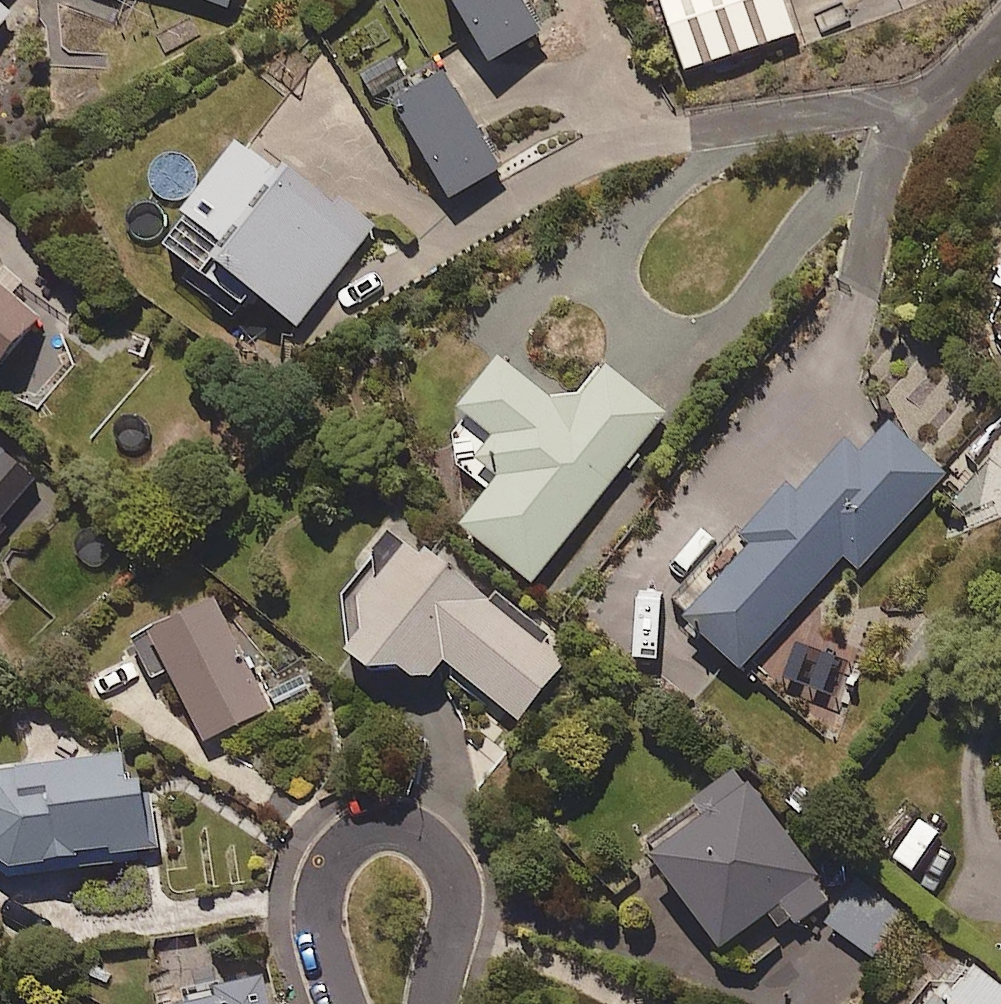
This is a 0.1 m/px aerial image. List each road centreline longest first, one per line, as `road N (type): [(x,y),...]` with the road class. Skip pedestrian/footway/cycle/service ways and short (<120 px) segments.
road 1 (residential): [(342,1003),(320,946),(321,883),(347,845),(392,824),(434,843),(459,890),(437,1003)]

